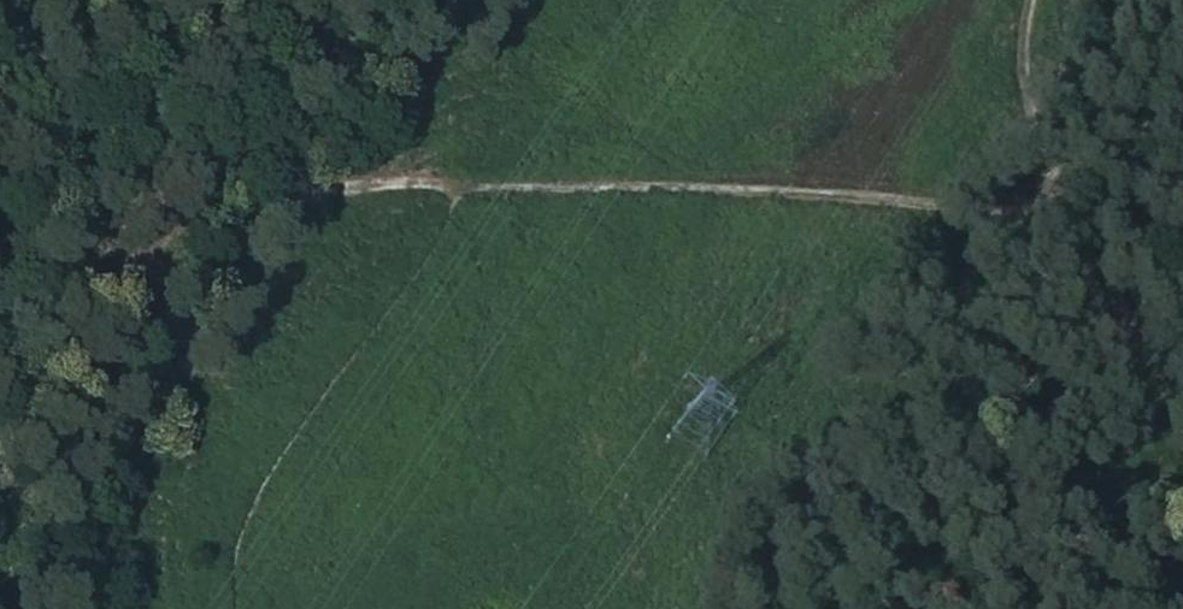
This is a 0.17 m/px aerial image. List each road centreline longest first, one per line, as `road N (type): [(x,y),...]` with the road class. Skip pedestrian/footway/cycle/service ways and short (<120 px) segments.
road 1 (track): [(462,179),(1182,222)]
road 2 (track): [(462,179),(289,197),(134,173),(121,185),(0,151)]
road 3 (track): [(1087,210),(1030,109),(1021,11),(1026,0)]

